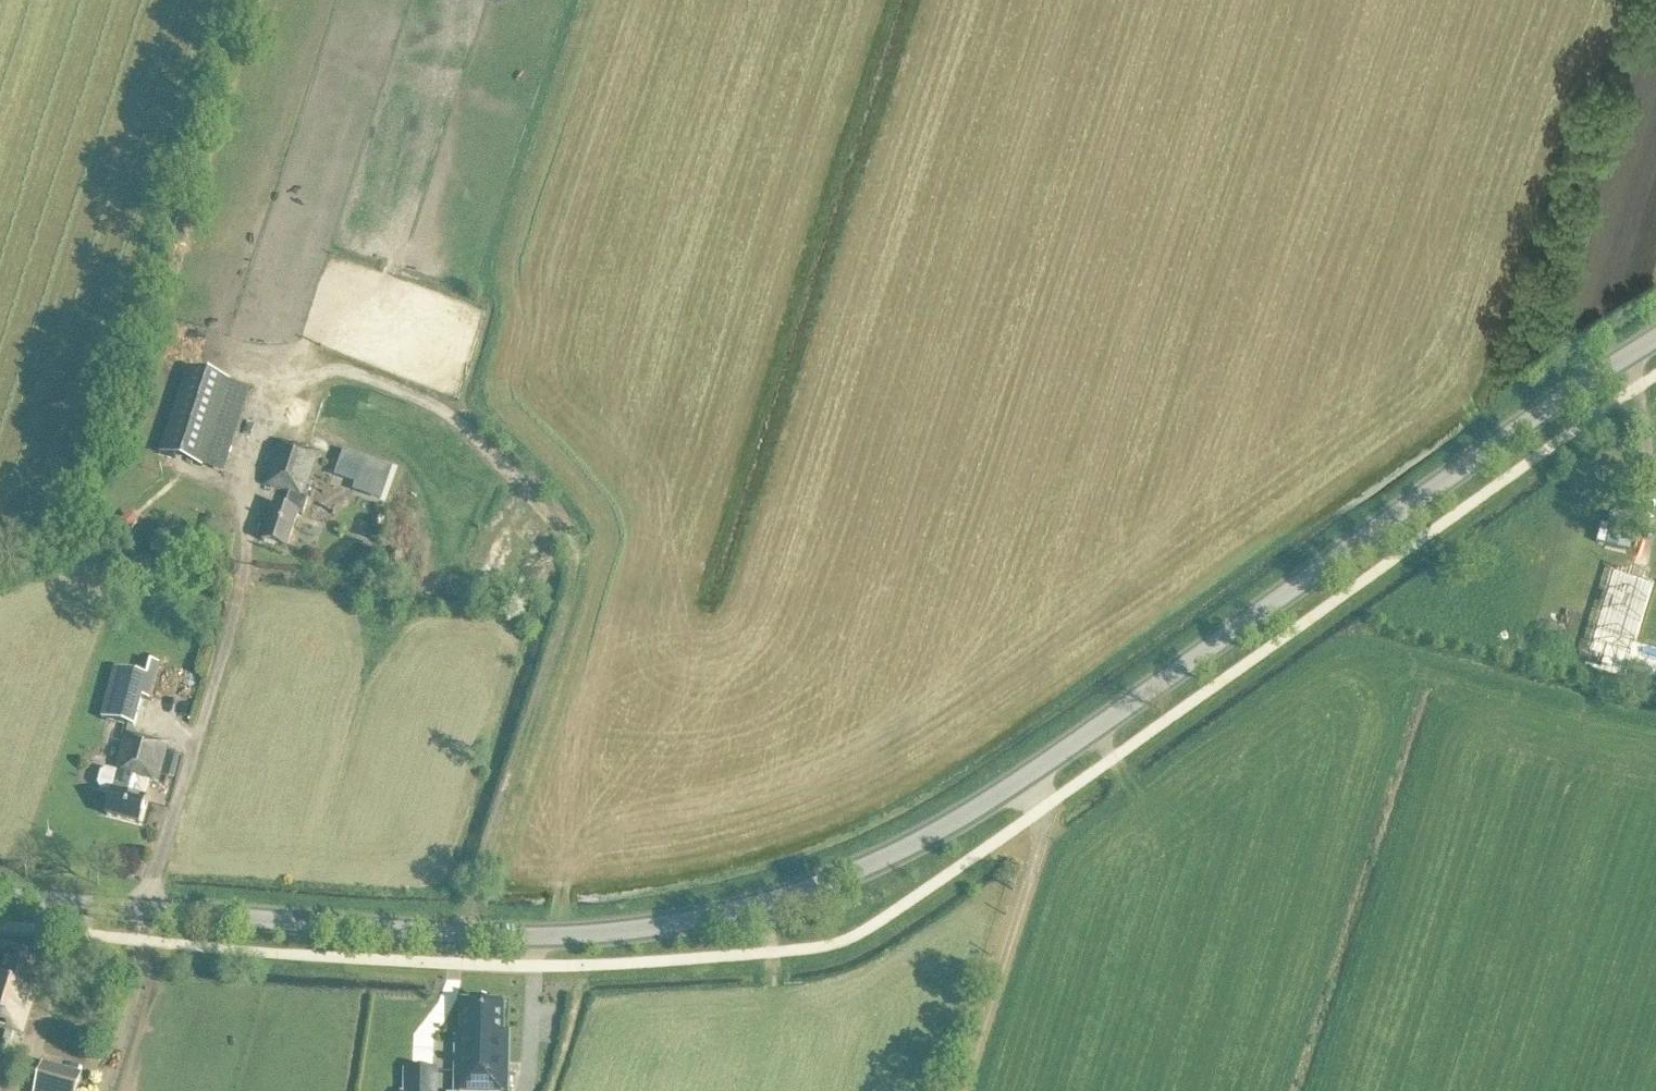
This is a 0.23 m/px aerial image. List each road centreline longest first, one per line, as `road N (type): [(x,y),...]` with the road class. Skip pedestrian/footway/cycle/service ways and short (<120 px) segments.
road 1 (secondary): [(0,899),(356,938),(494,939),(636,931),(853,873),(1031,776),(1448,481),(1655,347)]

